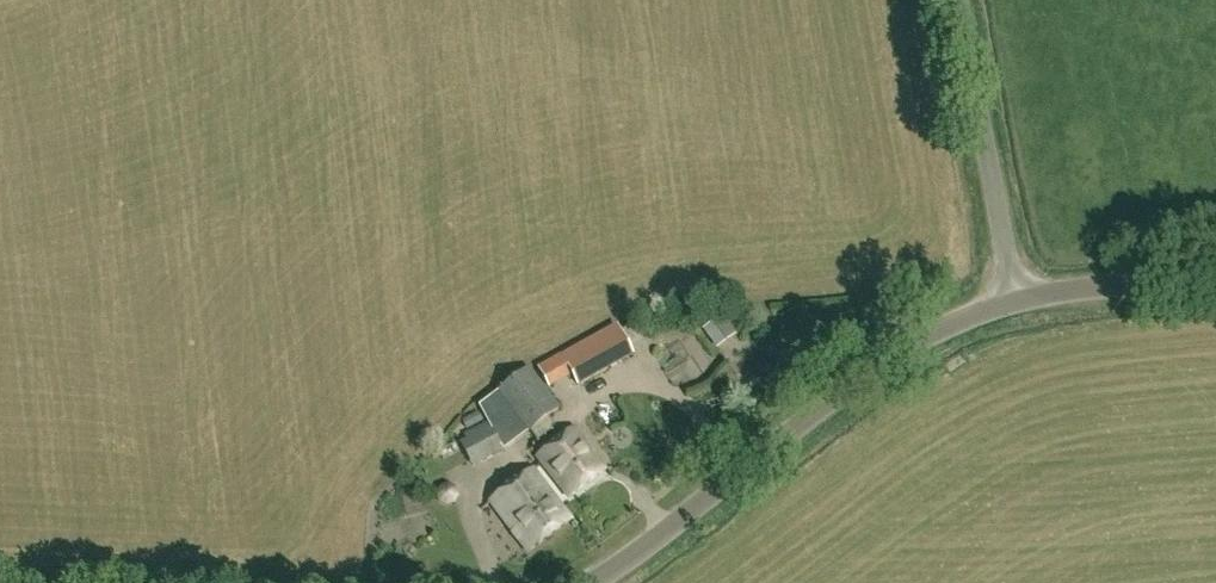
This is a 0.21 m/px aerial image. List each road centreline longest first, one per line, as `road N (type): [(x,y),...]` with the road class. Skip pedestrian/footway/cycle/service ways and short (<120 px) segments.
road 1 (tertiary): [(593,582),(900,352),(1015,300)]
road 2 (unclassified): [(1015,300),(959,0)]
road 3 (tertiary): [(1015,300),(1215,277)]

